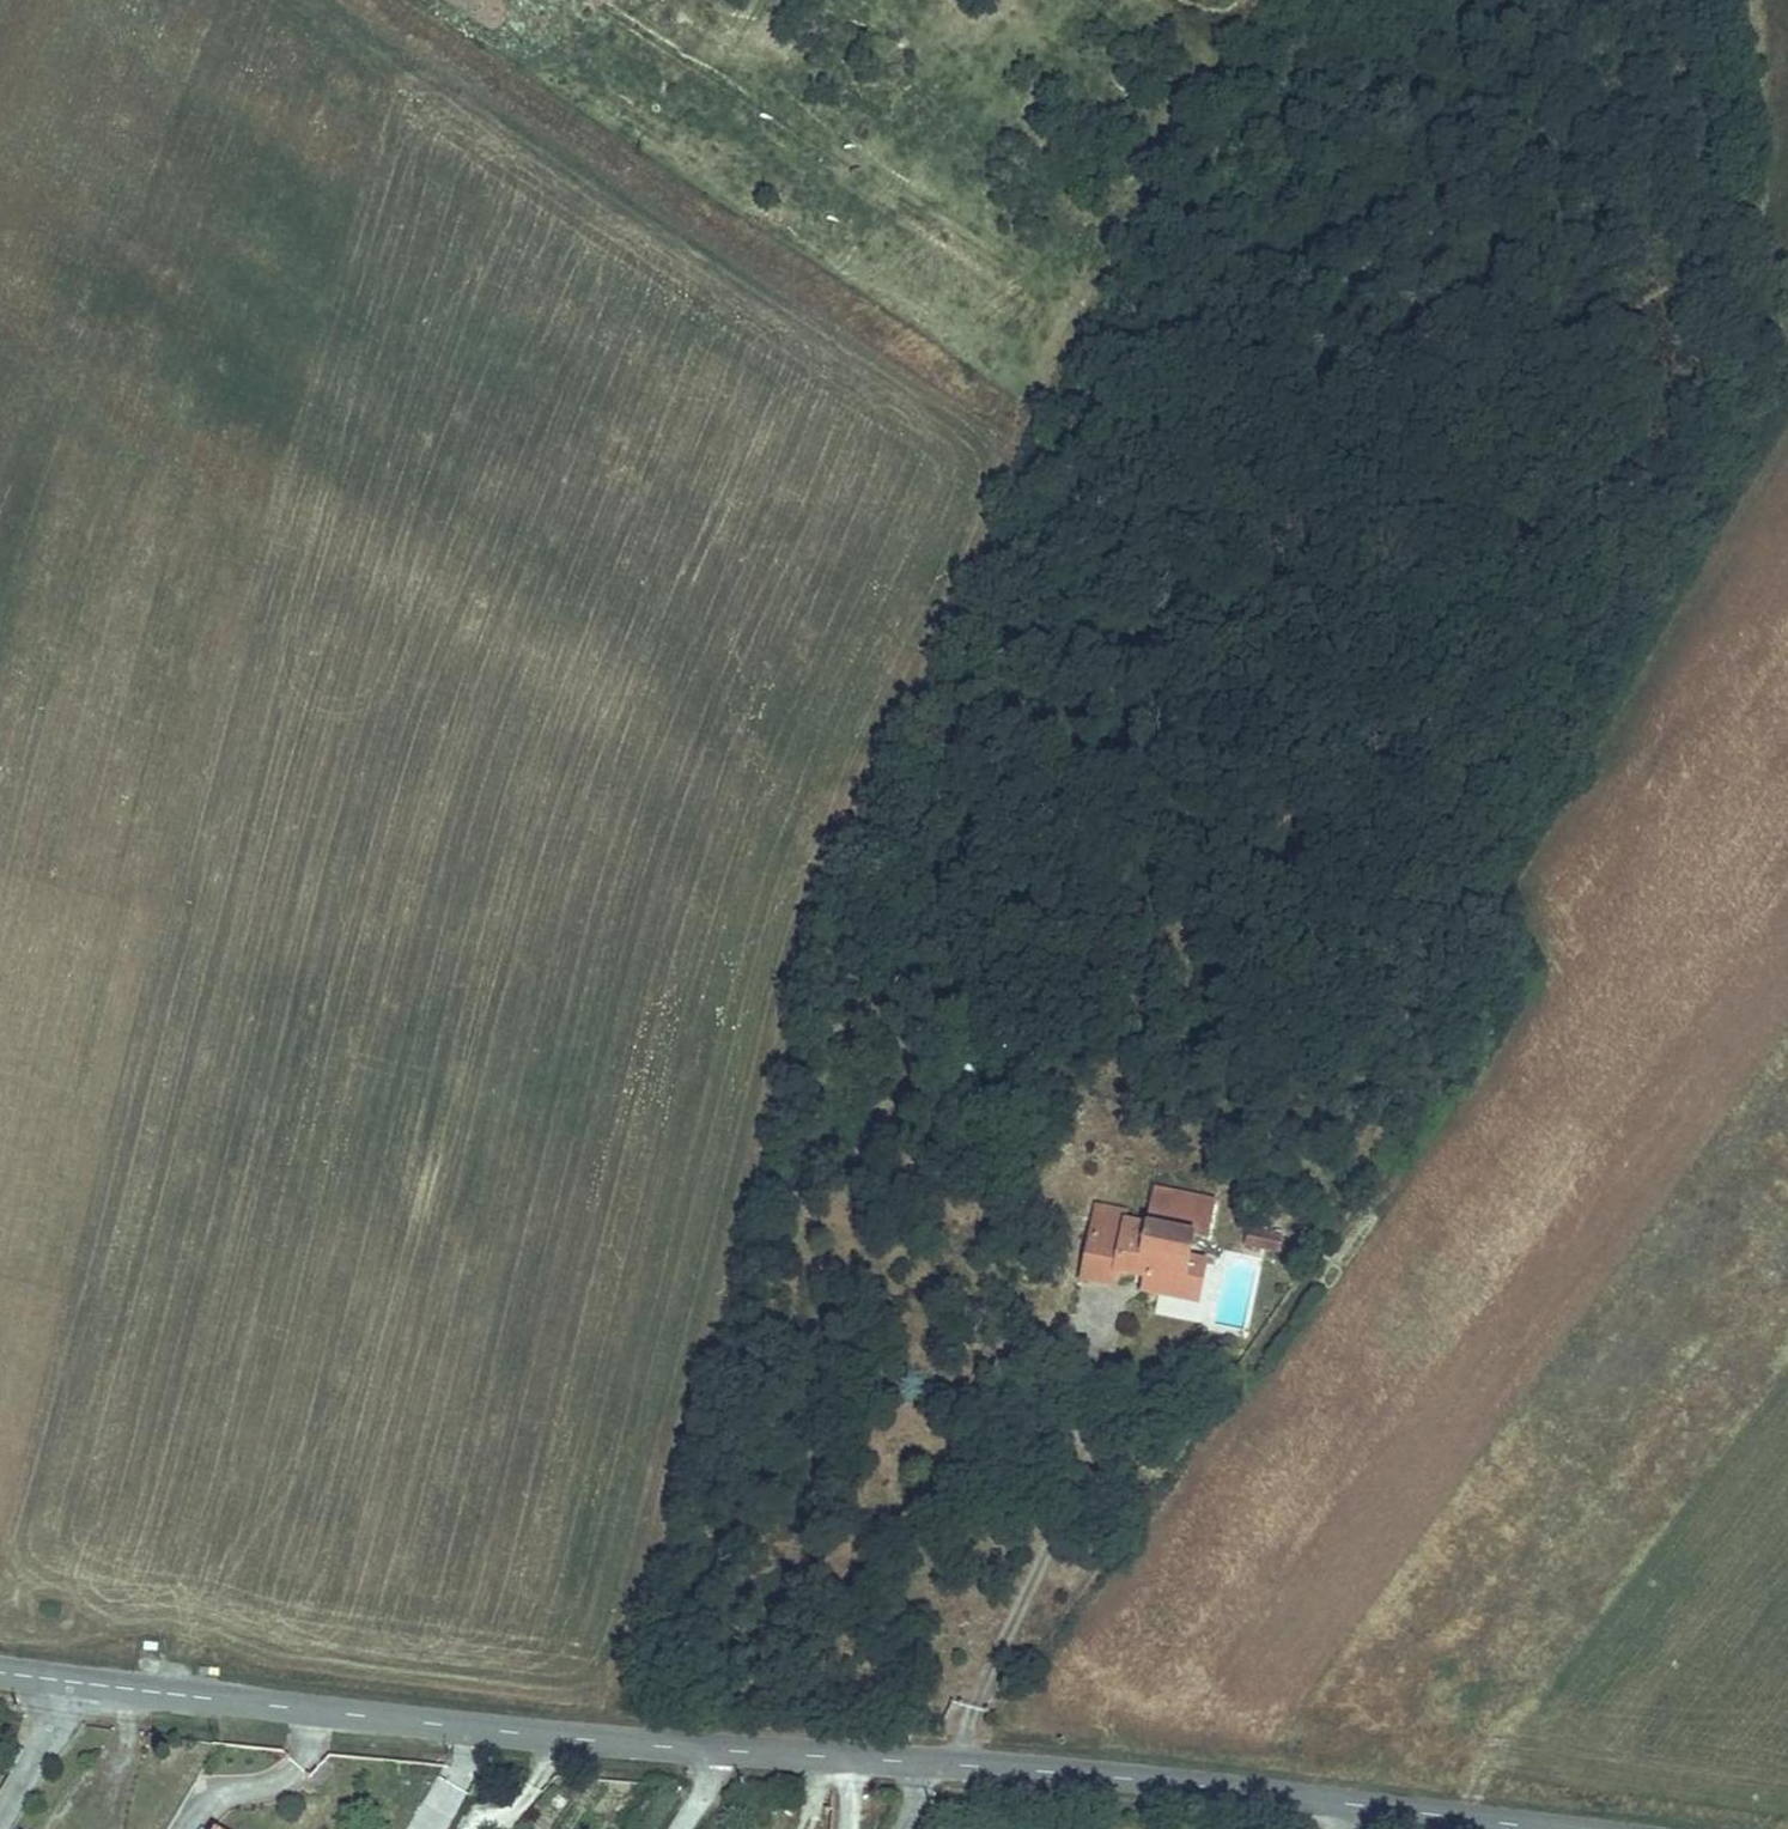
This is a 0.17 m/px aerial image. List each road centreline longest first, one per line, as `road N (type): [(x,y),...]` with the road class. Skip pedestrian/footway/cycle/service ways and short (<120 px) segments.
road 1 (tertiary): [(0,1675),(1331,1798),(1585,1828)]

